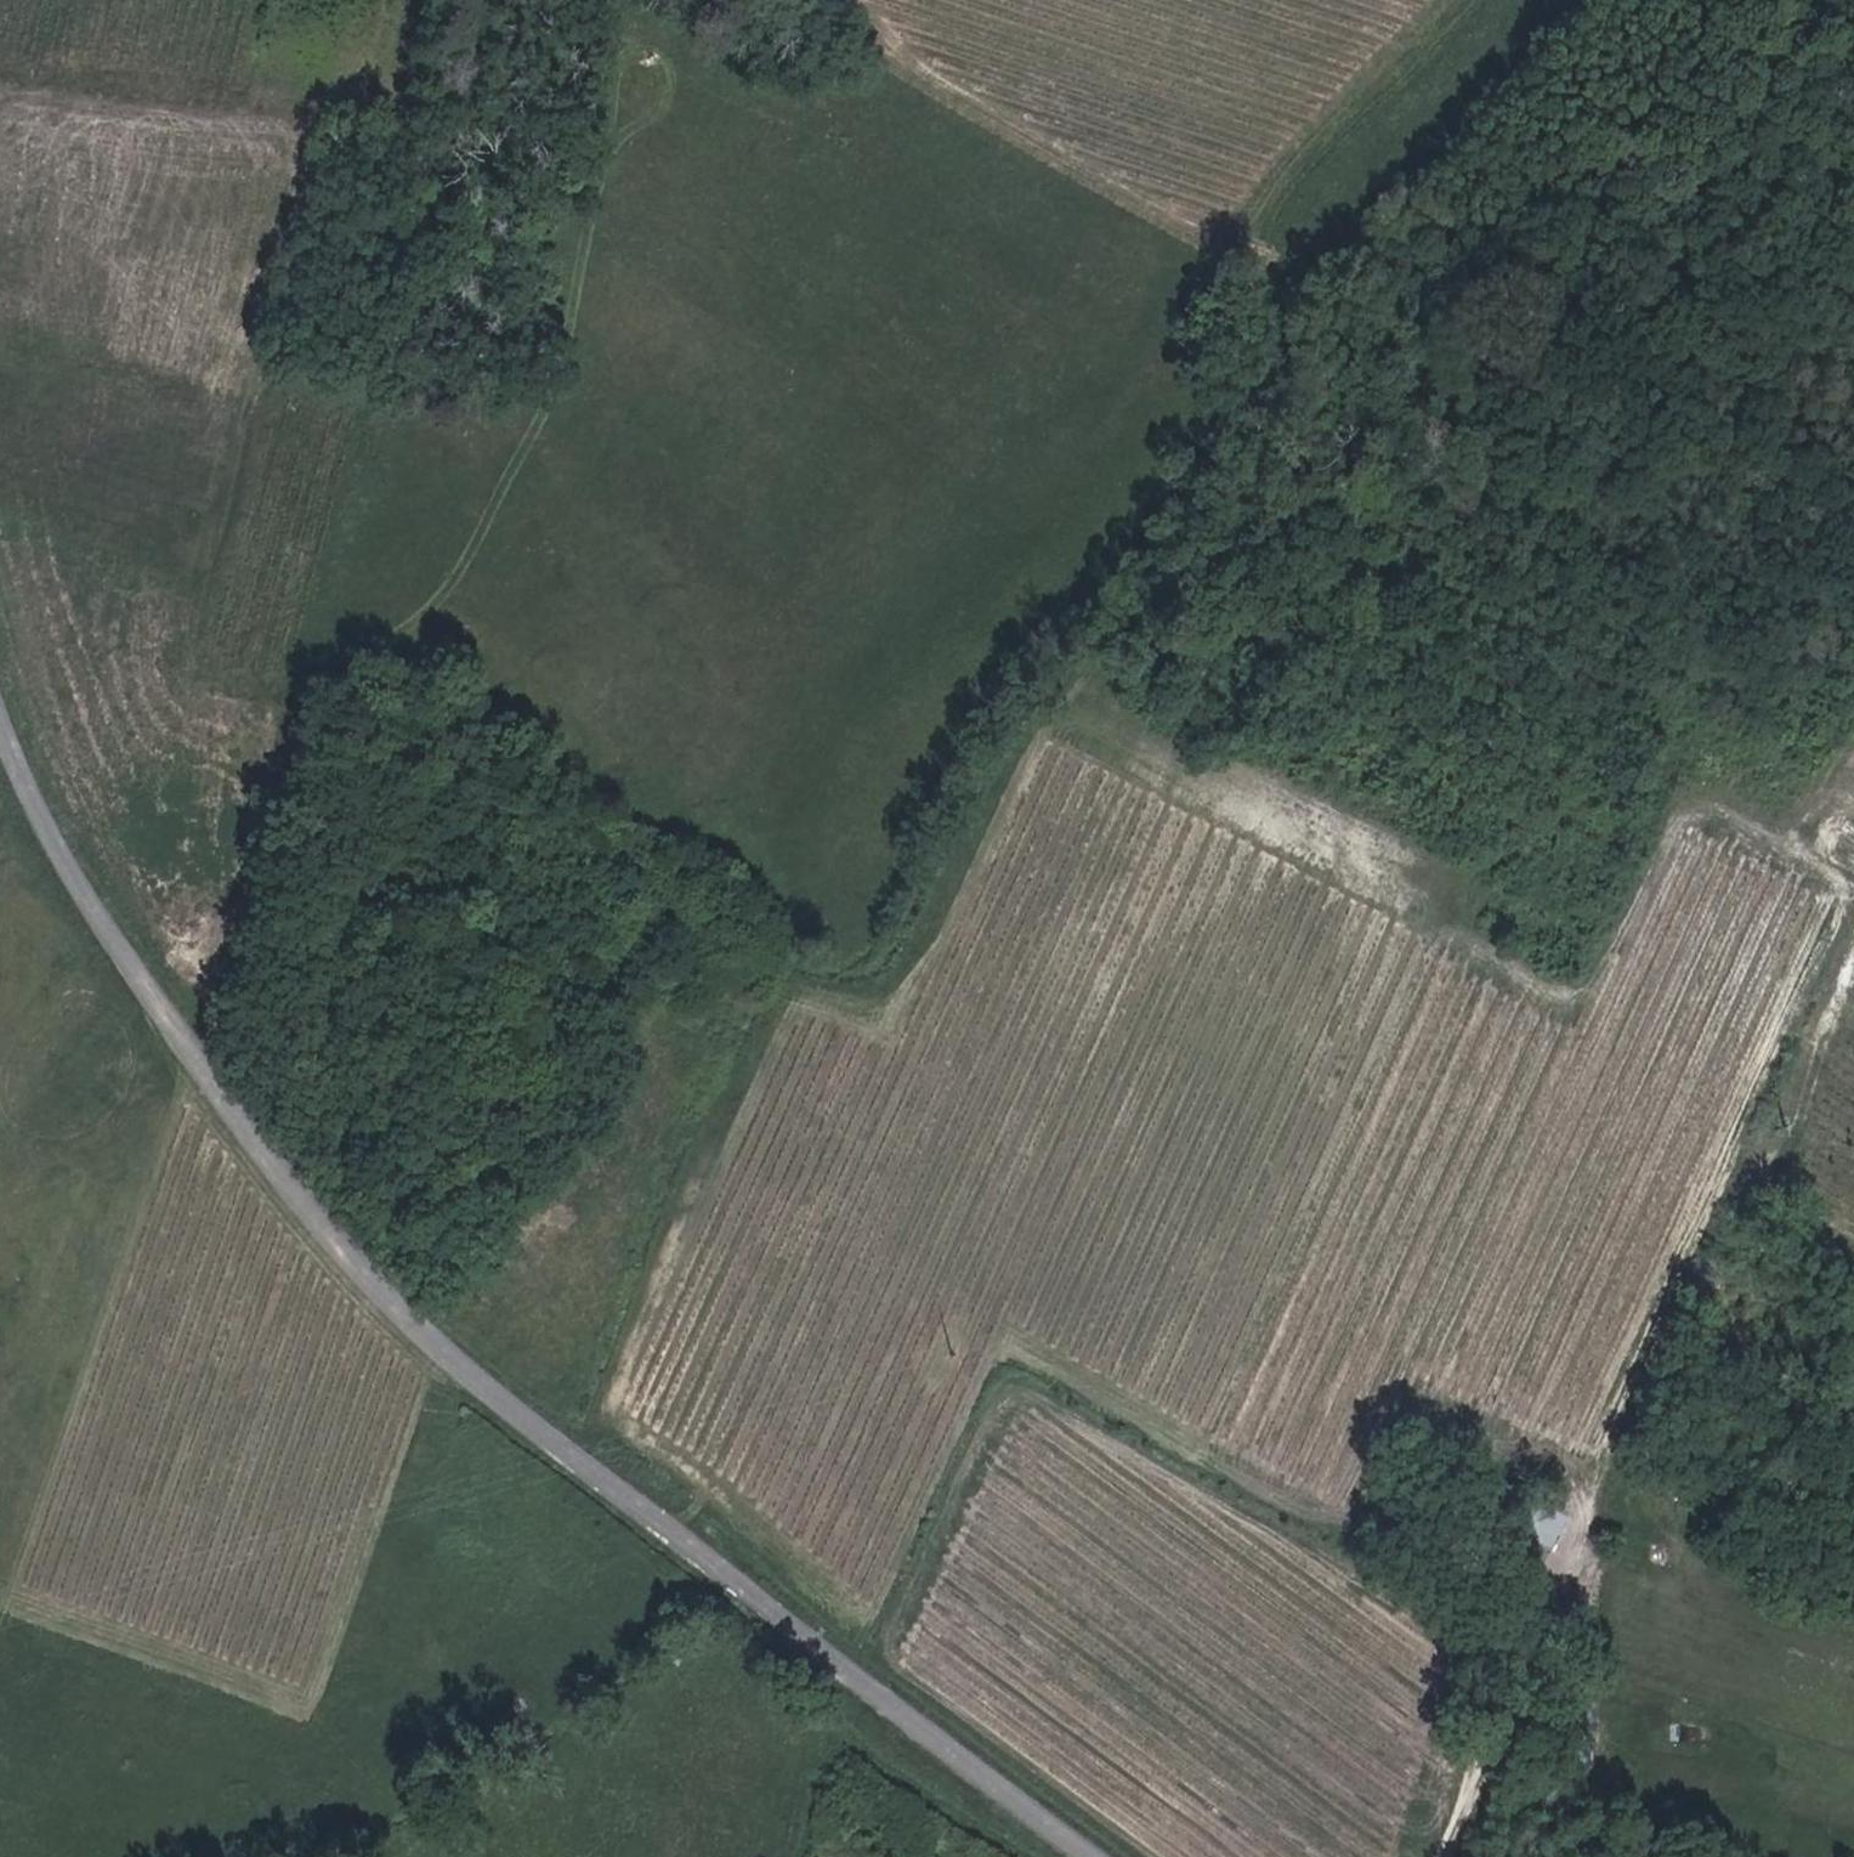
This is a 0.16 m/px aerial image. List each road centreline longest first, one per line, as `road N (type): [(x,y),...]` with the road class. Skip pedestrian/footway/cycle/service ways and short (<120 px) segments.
road 1 (unclassified): [(0,716),(24,782),(91,905),(238,1119),(349,1254),(550,1439),(1095,1856)]

